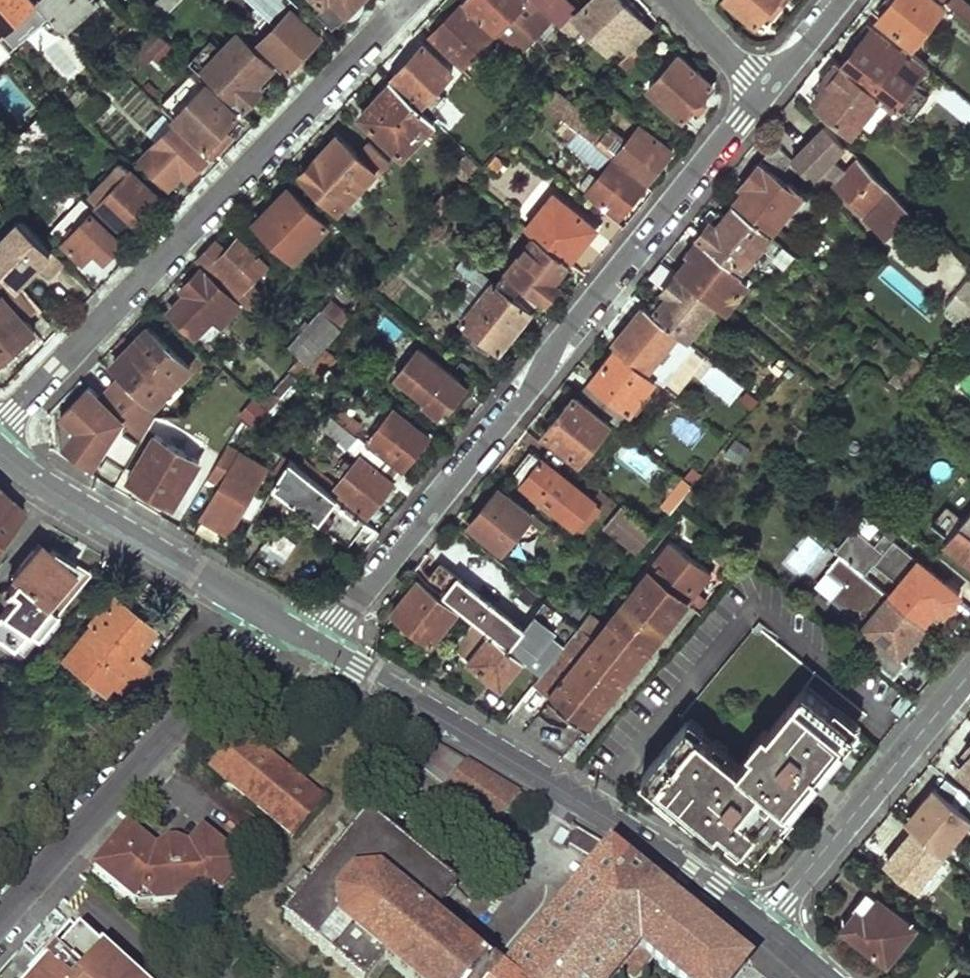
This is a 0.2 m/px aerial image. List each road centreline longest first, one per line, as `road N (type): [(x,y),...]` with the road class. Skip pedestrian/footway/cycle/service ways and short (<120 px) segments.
road 1 (residential): [(768,92),(315,645)]
road 2 (residential): [(0,423),(411,0)]
road 3 (tertiary): [(760,925),(594,810),(315,645)]
road 4 (residential): [(264,616),(0,913)]
road 5 (residential): [(969,672),(760,925)]
road 6 (tertiary): [(264,616),(50,491),(0,451)]
road 7 (residential): [(678,0),(768,92)]

